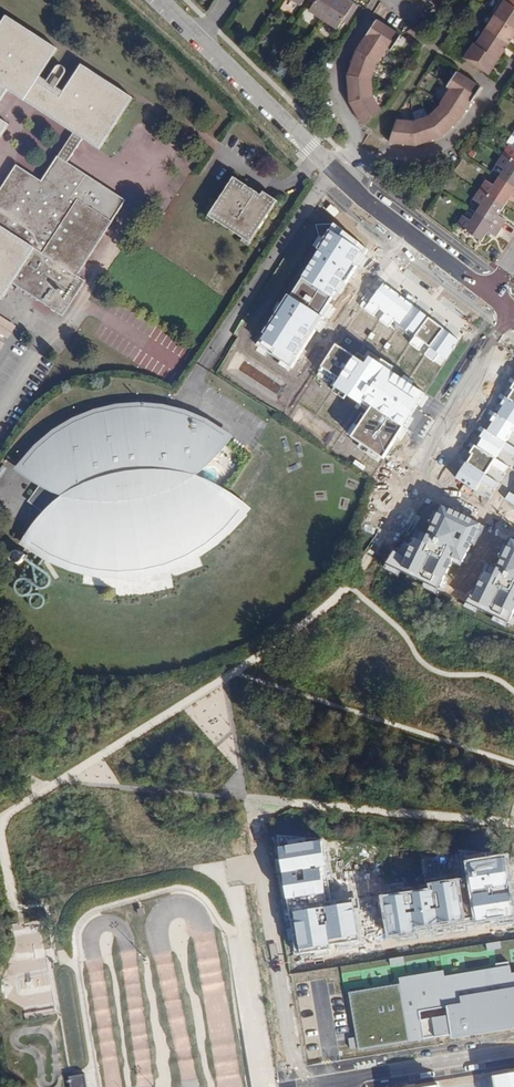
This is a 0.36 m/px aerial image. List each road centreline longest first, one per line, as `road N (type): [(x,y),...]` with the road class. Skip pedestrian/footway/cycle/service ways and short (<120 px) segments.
road 1 (residential): [(513,1054),(298,1086)]
road 2 (residential): [(342,177),(198,38)]
road 3 (residential): [(360,152),(408,154),(452,139),(513,59)]
road 4 (residential): [(513,319),(411,483)]
road 5 (residential): [(492,293),(342,177)]
road 6 (residential): [(375,0),(339,75),(360,152)]
road 7 (residential): [(411,483),(346,590)]

